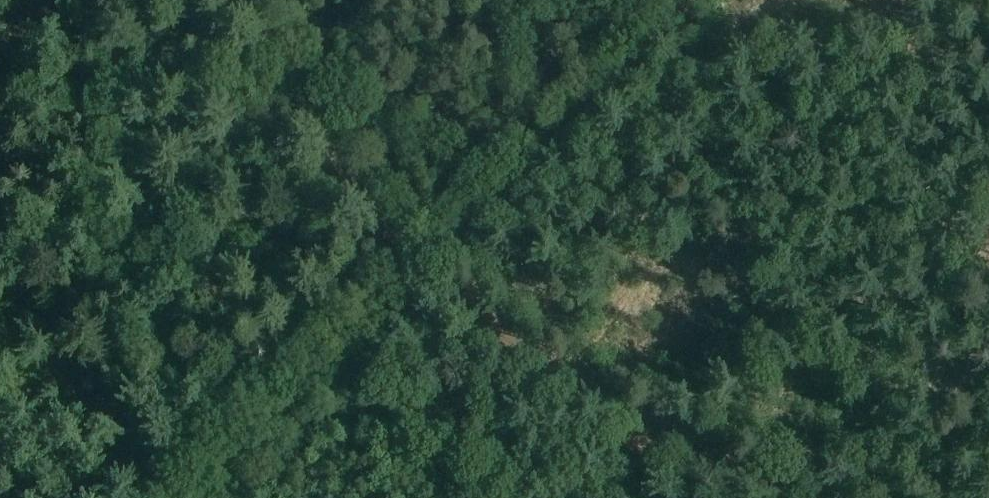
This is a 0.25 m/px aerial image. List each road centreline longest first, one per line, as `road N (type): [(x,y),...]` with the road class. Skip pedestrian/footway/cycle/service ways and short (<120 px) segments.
road 1 (track): [(420,272),(528,368),(575,396),(791,497)]
road 2 (track): [(695,0),(420,272)]
road 3 (track): [(250,0),(355,185),(420,272)]
road 4 (track): [(420,272),(202,497)]

